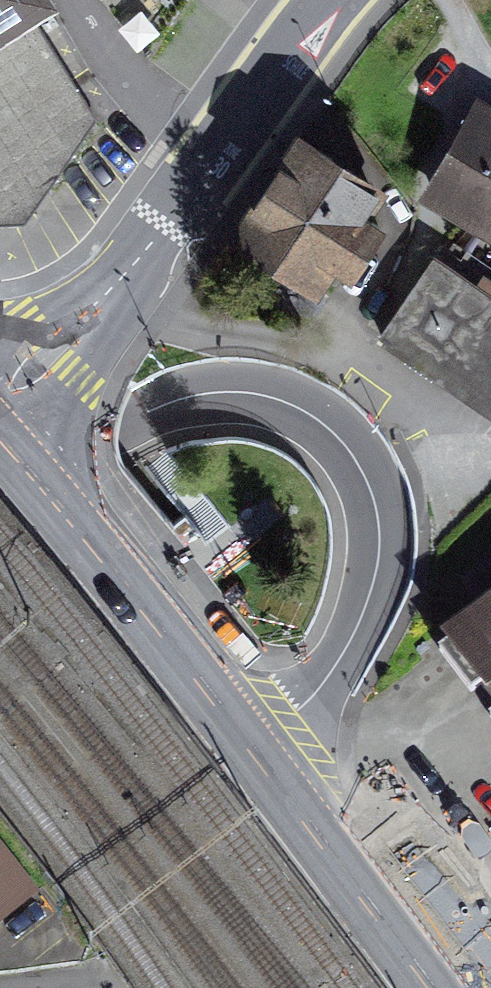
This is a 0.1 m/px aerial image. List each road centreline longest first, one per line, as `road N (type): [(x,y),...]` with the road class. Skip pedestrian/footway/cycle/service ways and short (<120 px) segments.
road 1 (residential): [(253,744),(319,689),(358,624),(377,563),(373,498),(340,438),(279,399),(208,392),(62,446),(0,483)]
road 2 (primary): [(253,744),(0,436)]
road 3 (tertiary): [(0,403),(110,294),(204,174)]
road 4 (primary): [(435,987),(253,744)]
road 5 (tertiary): [(204,174),(329,0)]
road 6 (residential): [(91,0),(204,174)]

